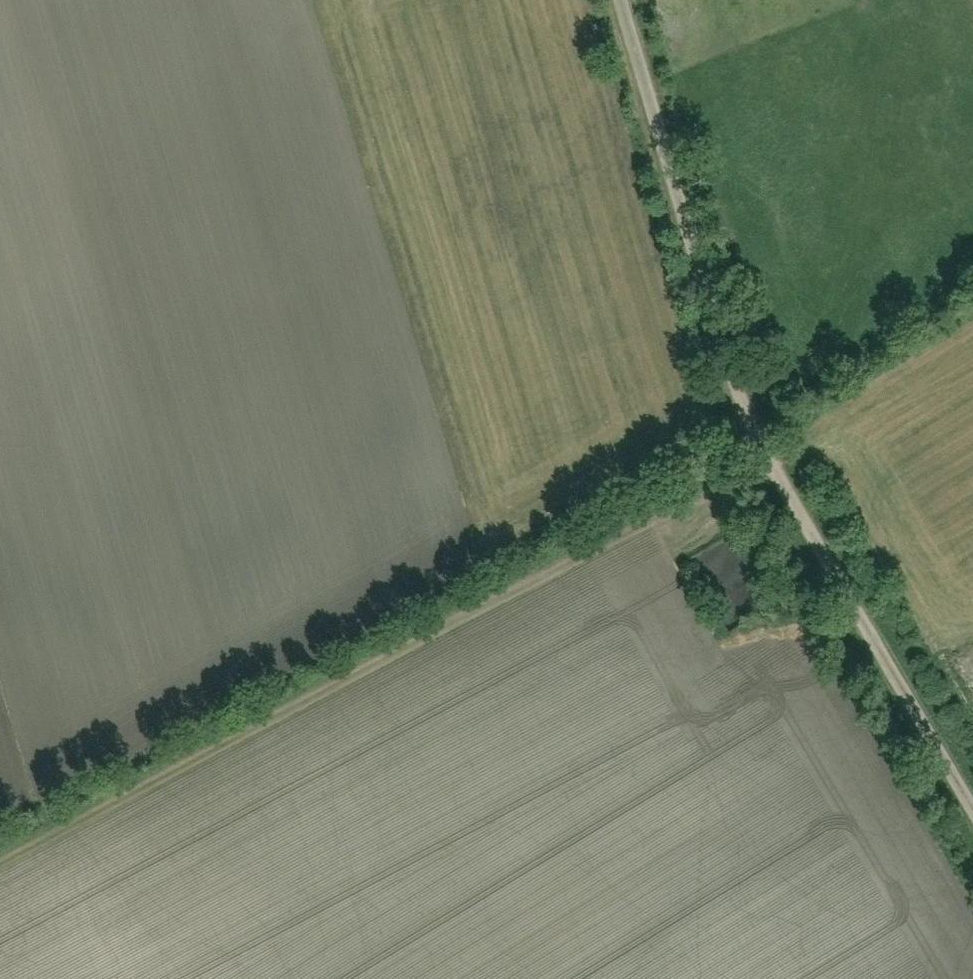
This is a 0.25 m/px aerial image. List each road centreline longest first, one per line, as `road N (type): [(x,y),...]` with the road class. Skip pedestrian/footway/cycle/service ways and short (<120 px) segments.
road 1 (residential): [(972,812),(747,411),(621,0)]
road 2 (track): [(0,865),(747,481),(769,460)]

